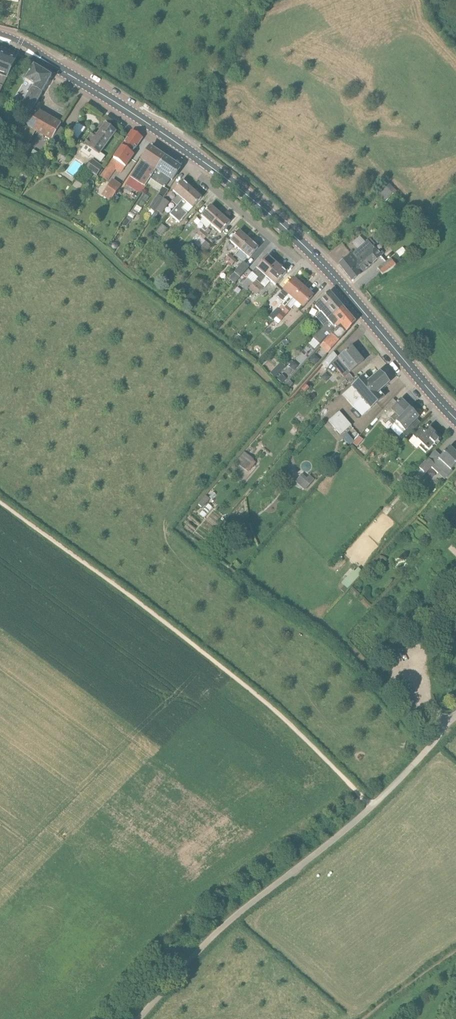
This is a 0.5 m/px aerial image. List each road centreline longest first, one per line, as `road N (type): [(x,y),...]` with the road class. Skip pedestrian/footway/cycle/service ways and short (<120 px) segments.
road 1 (secondary): [(455,419),(336,278),(258,205),(127,110),(0,37)]
road 2 (unclassified): [(455,716),(372,806),(214,935),(139,1018)]

